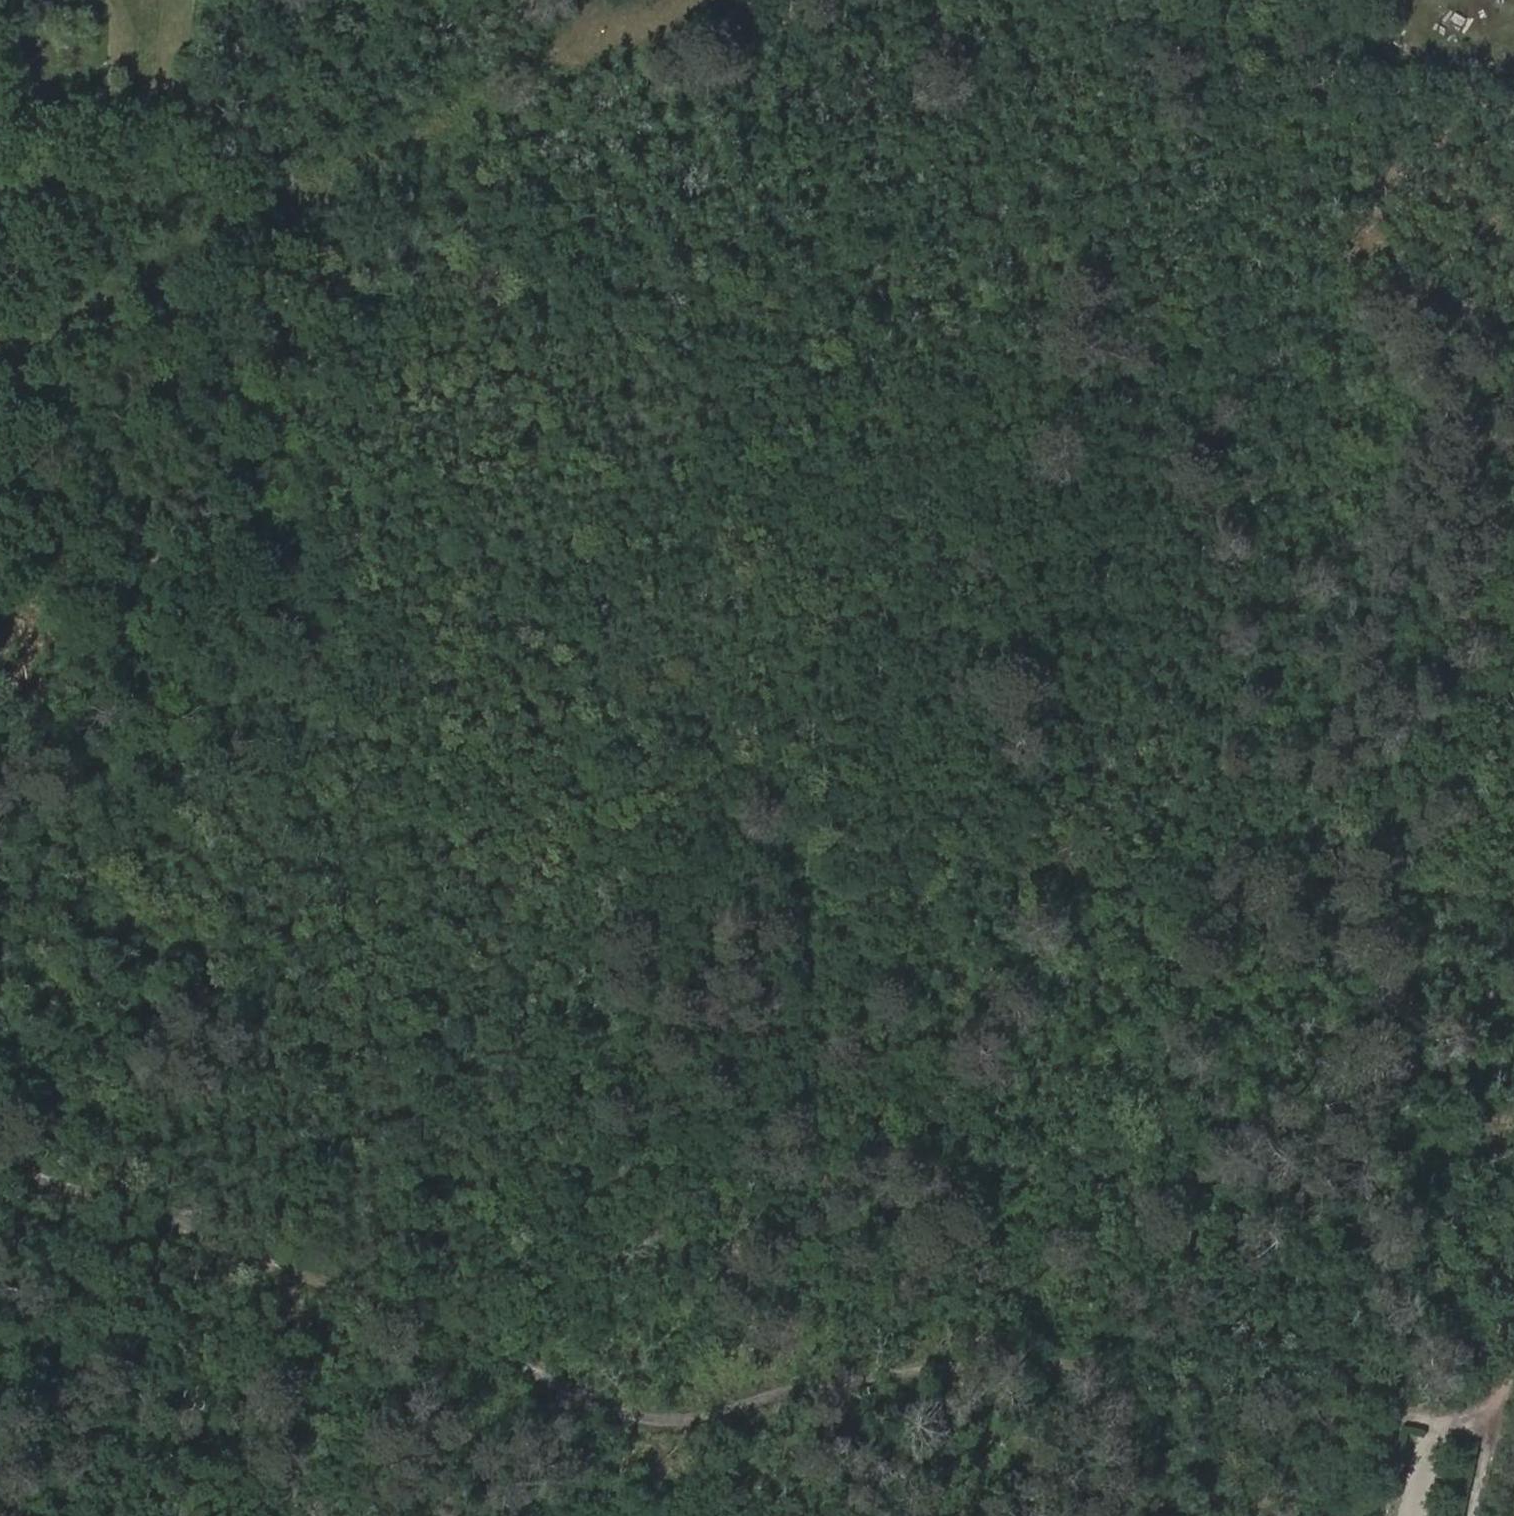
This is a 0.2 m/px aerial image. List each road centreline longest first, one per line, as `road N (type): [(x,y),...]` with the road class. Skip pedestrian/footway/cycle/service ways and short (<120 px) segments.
road 1 (residential): [(1457,1443),(1331,1420),(843,1444),(595,1391),(34,1158),(0,1153)]

